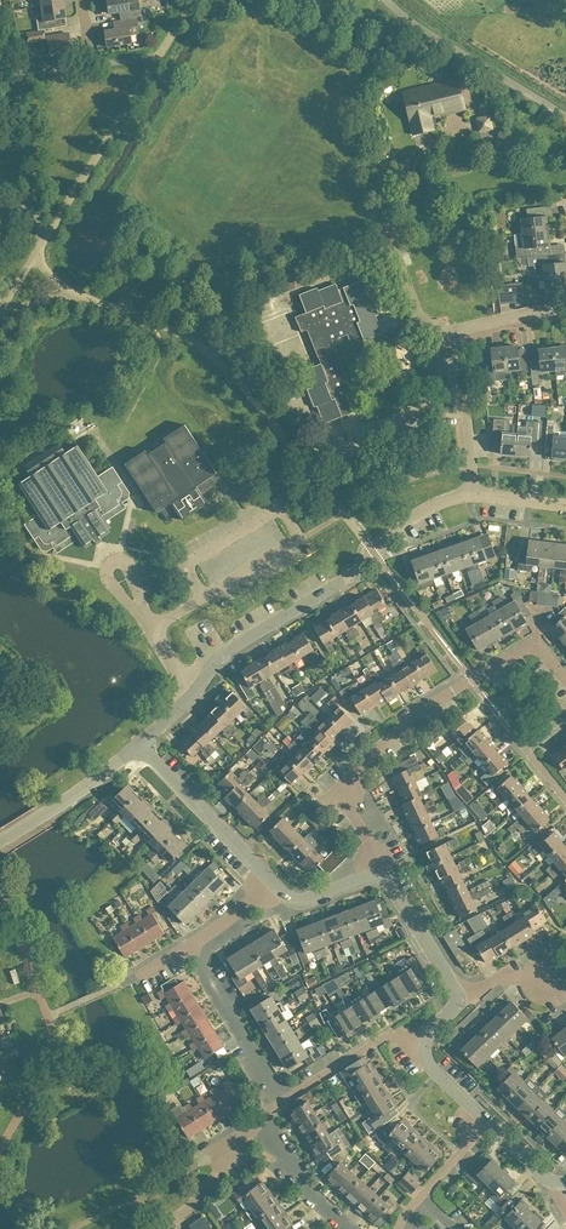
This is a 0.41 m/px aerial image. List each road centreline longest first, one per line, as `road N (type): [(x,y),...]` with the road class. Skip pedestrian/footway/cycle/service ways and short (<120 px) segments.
road 1 (unclassified): [(139,745),(233,649),(347,578),(407,523),(448,500),(474,496)]
road 2 (residential): [(377,879),(373,851),(348,807),(347,782),(426,709),(535,646),(565,680)]
road 3 (unclassified): [(565,118),(384,0)]
road 4 (unclassified): [(269,884),(139,745)]
road 5 (residential): [(284,1101),(189,947)]
road 6 (unclassified): [(0,843),(139,745)]
road 7 (residential): [(474,496),(457,332)]
road 8 (residential): [(284,1101),(389,1035),(424,1045)]
road 9 (residential): [(457,332),(440,332),(417,315),(383,230),(366,216)]
road 10 (residential): [(161,1228),(195,1204),(259,1122)]
road 11 (unclassified): [(455,995),(389,884),(377,879)]
road 12 (residential): [(347,1228),(311,1198),(259,1122)]
road 13 (residential): [(398,1228),(487,1122)]
road 14 (unclassified): [(377,879),(304,905),(269,884)]

